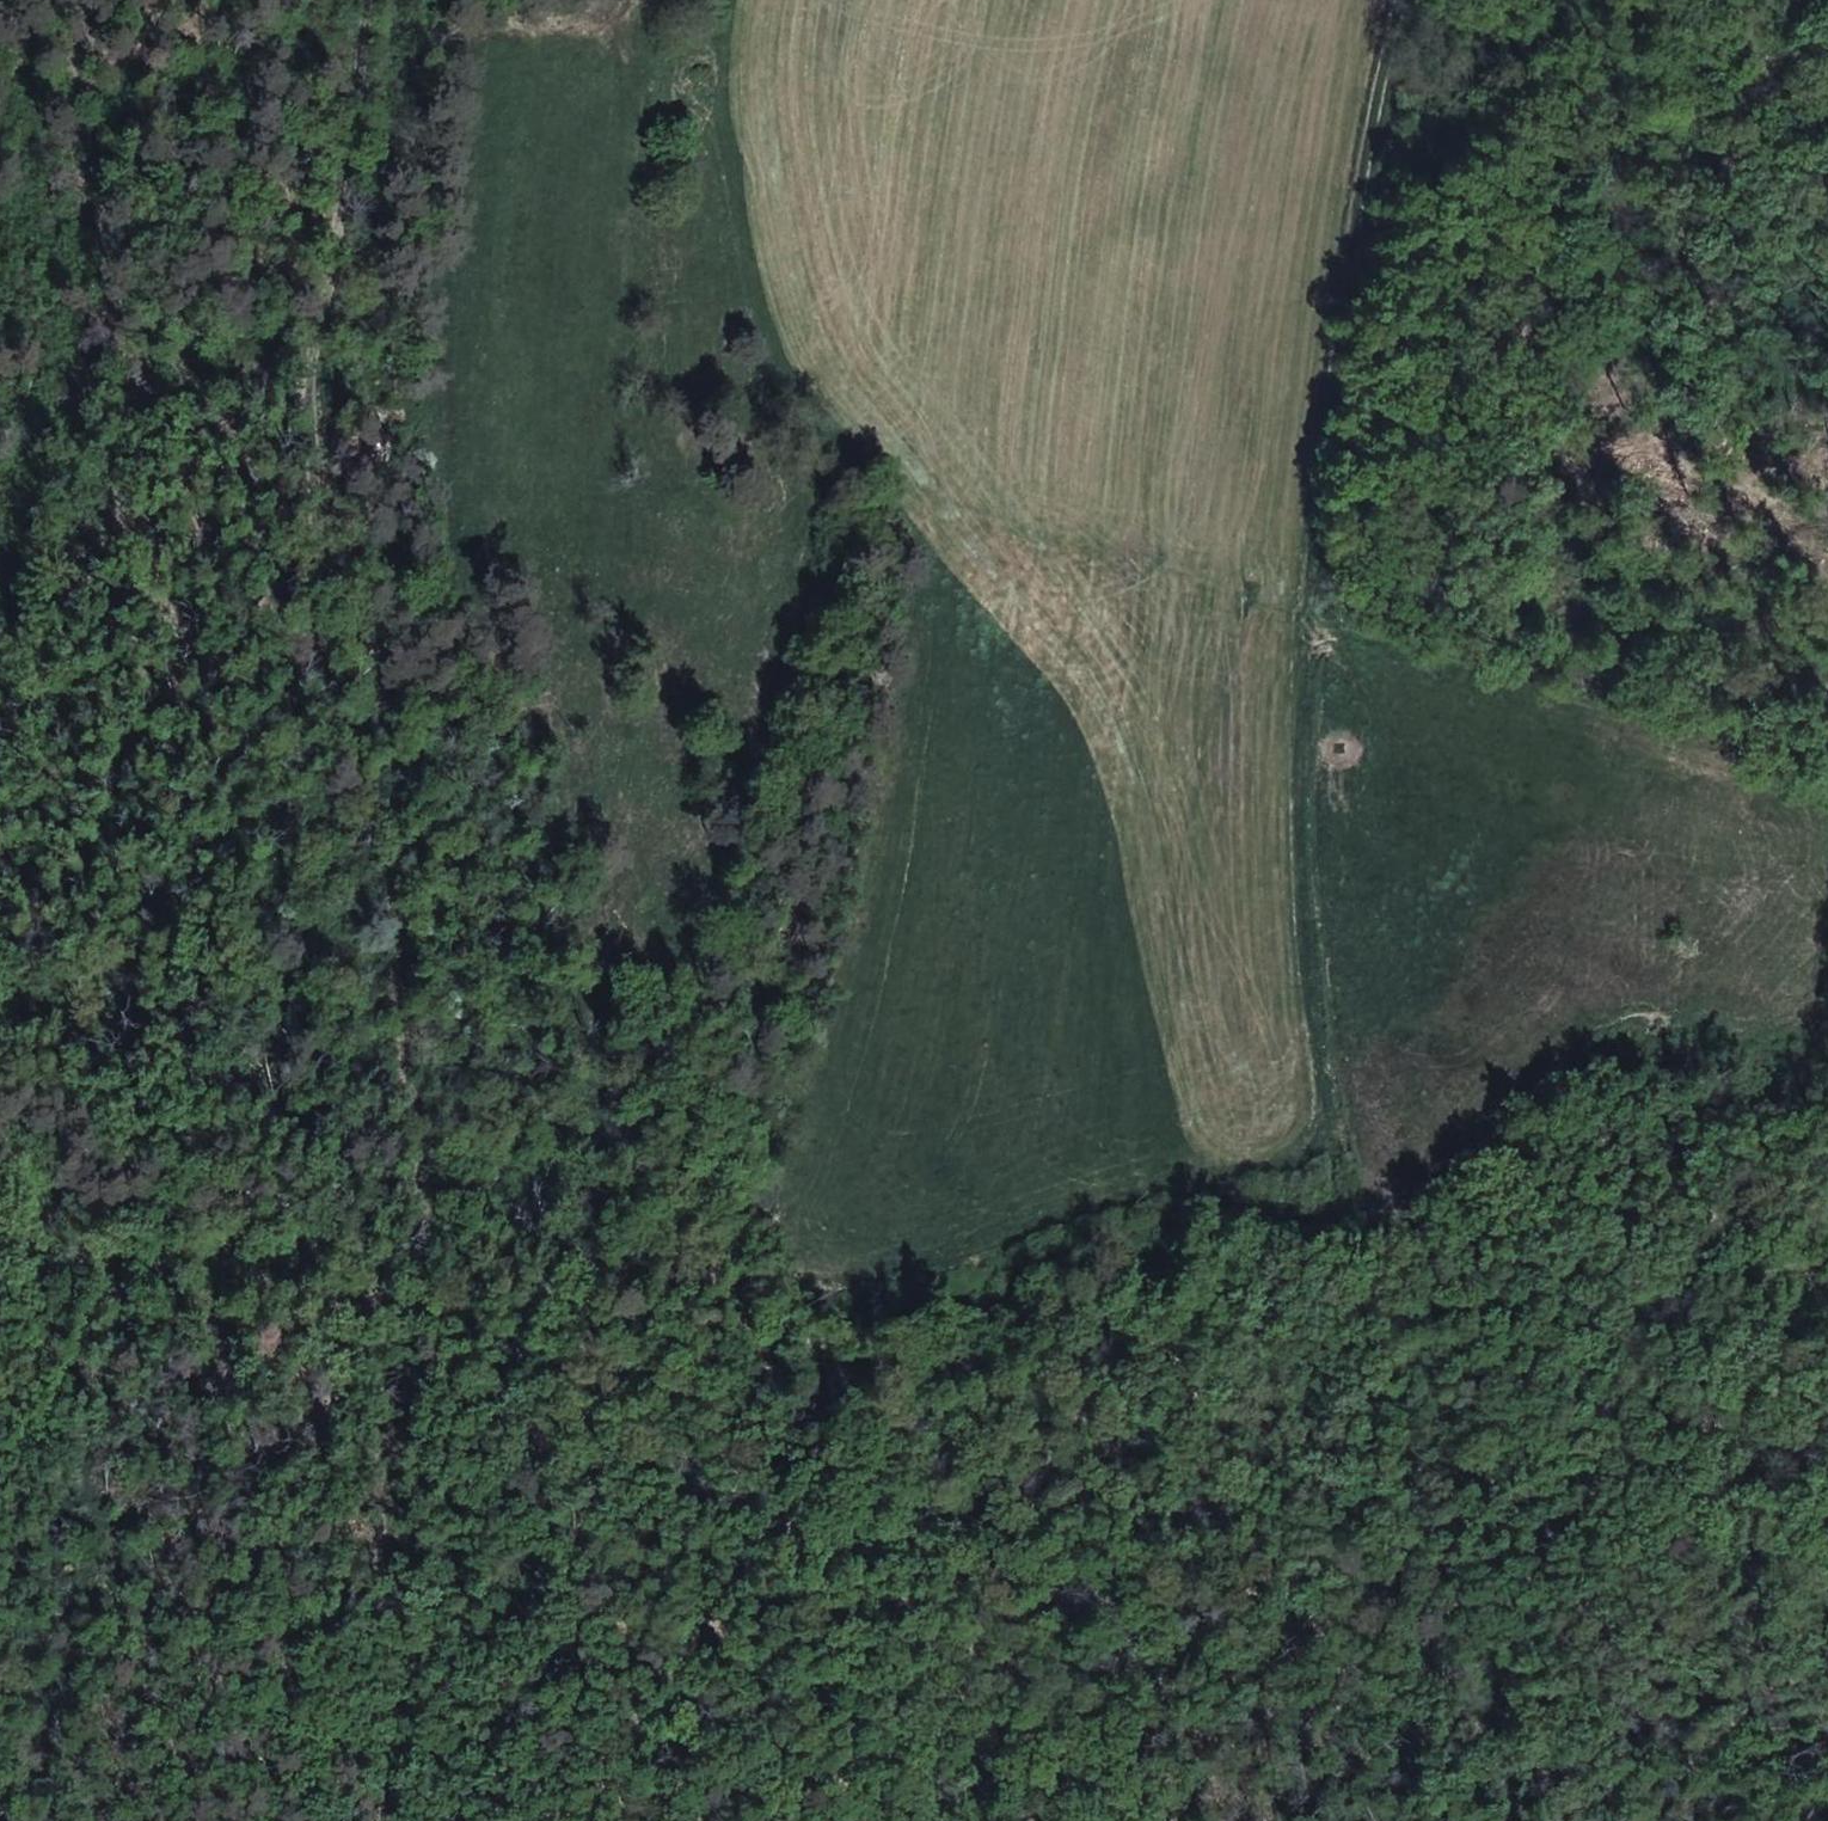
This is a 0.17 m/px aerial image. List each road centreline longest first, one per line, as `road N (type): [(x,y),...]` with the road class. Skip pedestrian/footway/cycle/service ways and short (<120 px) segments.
road 1 (track): [(0,660),(145,549),(278,424),(316,321),(363,135),(375,0)]
road 2 (track): [(1309,597),(1386,61),(1408,0)]

